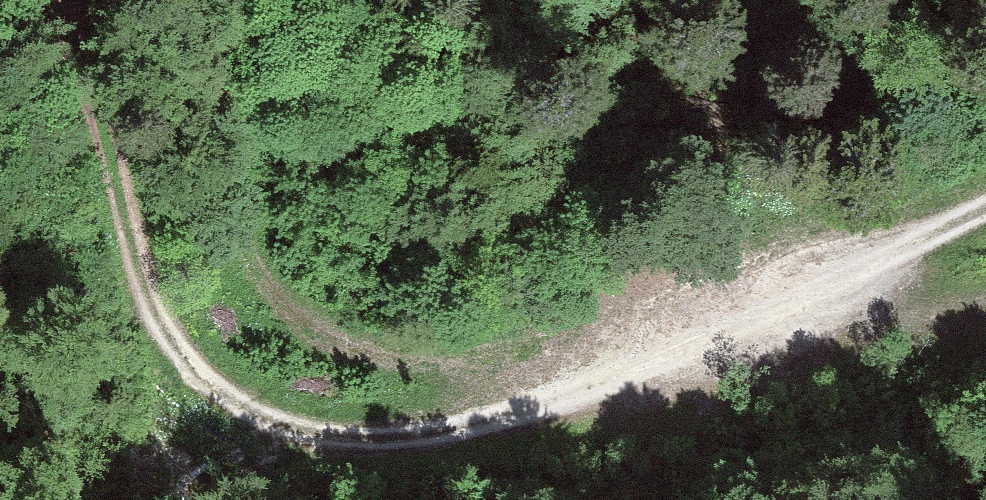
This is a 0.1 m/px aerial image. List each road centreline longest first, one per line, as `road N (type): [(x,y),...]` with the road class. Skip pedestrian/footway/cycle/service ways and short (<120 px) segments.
road 1 (track): [(985,196),(874,254),(647,345),(558,391),(465,417),(341,430),(268,424),(203,389),(170,348),(77,46),(52,0)]
road 2 (track): [(227,0),(221,155),(244,232),(275,293),(318,330),(458,349),(647,345),(820,332),(985,301)]

